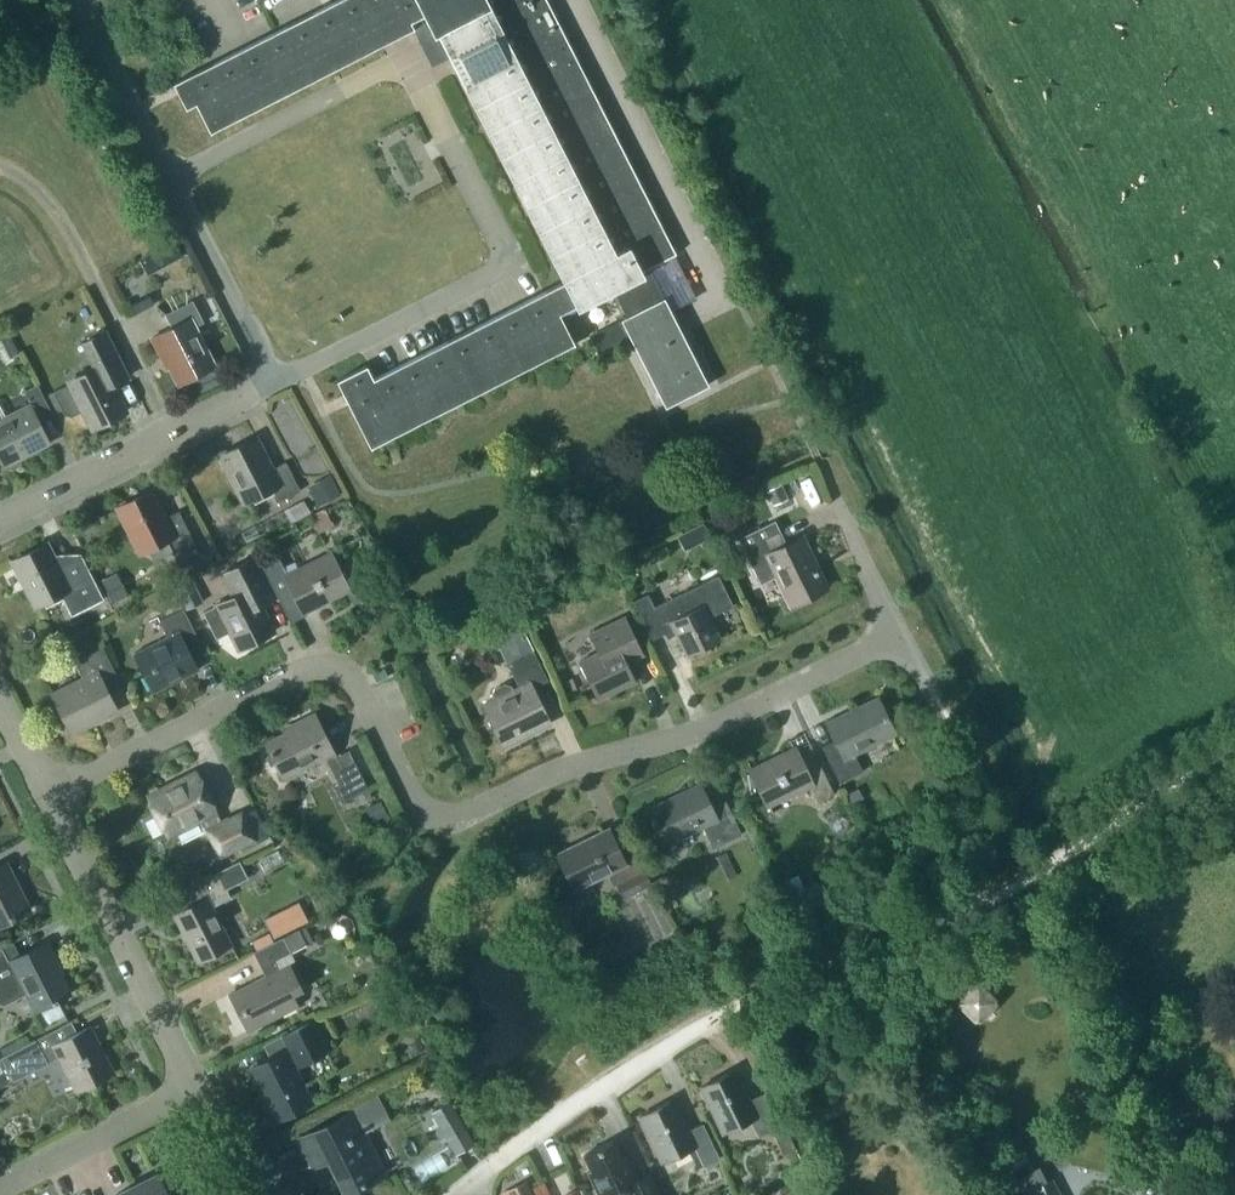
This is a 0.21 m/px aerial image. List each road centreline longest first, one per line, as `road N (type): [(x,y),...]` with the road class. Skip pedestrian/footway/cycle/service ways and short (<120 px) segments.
road 1 (residential): [(49,796),(318,663),(347,668),(410,789),(426,811),(453,818),(561,767),(693,734),(900,632)]
road 2 (track): [(495,1161),(715,1016),(1036,874)]
road 3 (residential): [(0,524),(266,379),(308,375),(516,263)]
road 4 (unclassified): [(197,1088),(49,796)]
road 5 (track): [(1234,749),(1036,874)]
road 6 (residential): [(197,1088),(0,1185)]
road 7 (residential): [(838,501),(900,632)]
road 8 (unclassified): [(280,1194),(252,1175),(197,1088)]

